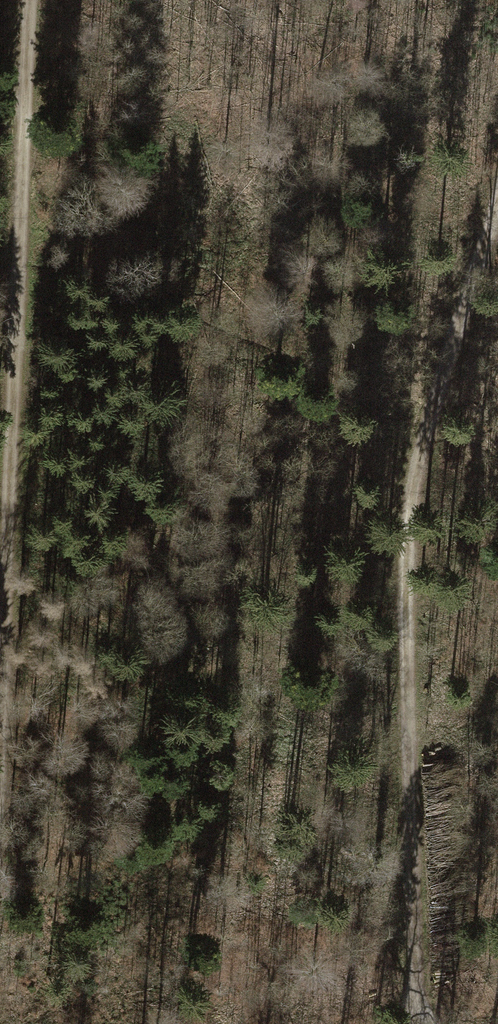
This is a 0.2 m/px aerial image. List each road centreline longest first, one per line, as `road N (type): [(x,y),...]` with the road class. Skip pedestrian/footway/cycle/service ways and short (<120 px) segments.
road 1 (track): [(497,203),(425,440),(406,560),(415,990),(430,1023)]
road 2 (track): [(0,716),(28,0)]

